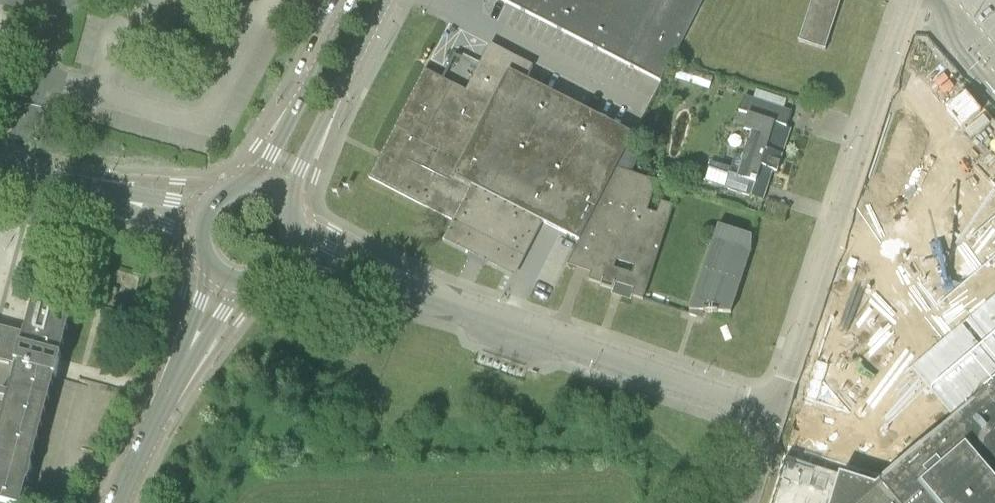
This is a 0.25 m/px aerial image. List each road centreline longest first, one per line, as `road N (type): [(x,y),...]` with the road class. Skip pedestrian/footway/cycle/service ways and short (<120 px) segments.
road 1 (residential): [(776,414),(298,251)]
road 2 (residential): [(776,414),(908,0)]
road 3 (tertiary): [(118,502),(227,279)]
road 4 (tertiary): [(287,199),(389,0)]
road 5 (tertiary): [(355,0),(249,183)]
road 6 (residential): [(201,221),(0,165)]

